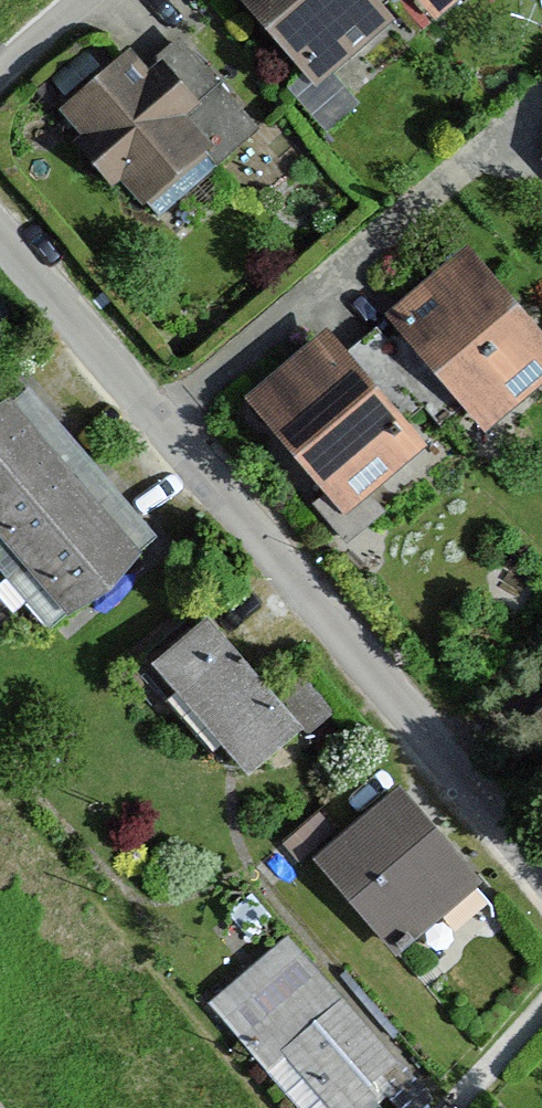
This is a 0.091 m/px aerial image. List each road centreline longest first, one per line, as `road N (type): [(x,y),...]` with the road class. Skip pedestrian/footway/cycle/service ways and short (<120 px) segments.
road 1 (residential): [(0,241),(541,876)]
road 2 (track): [(438,1107),(541,1008)]

